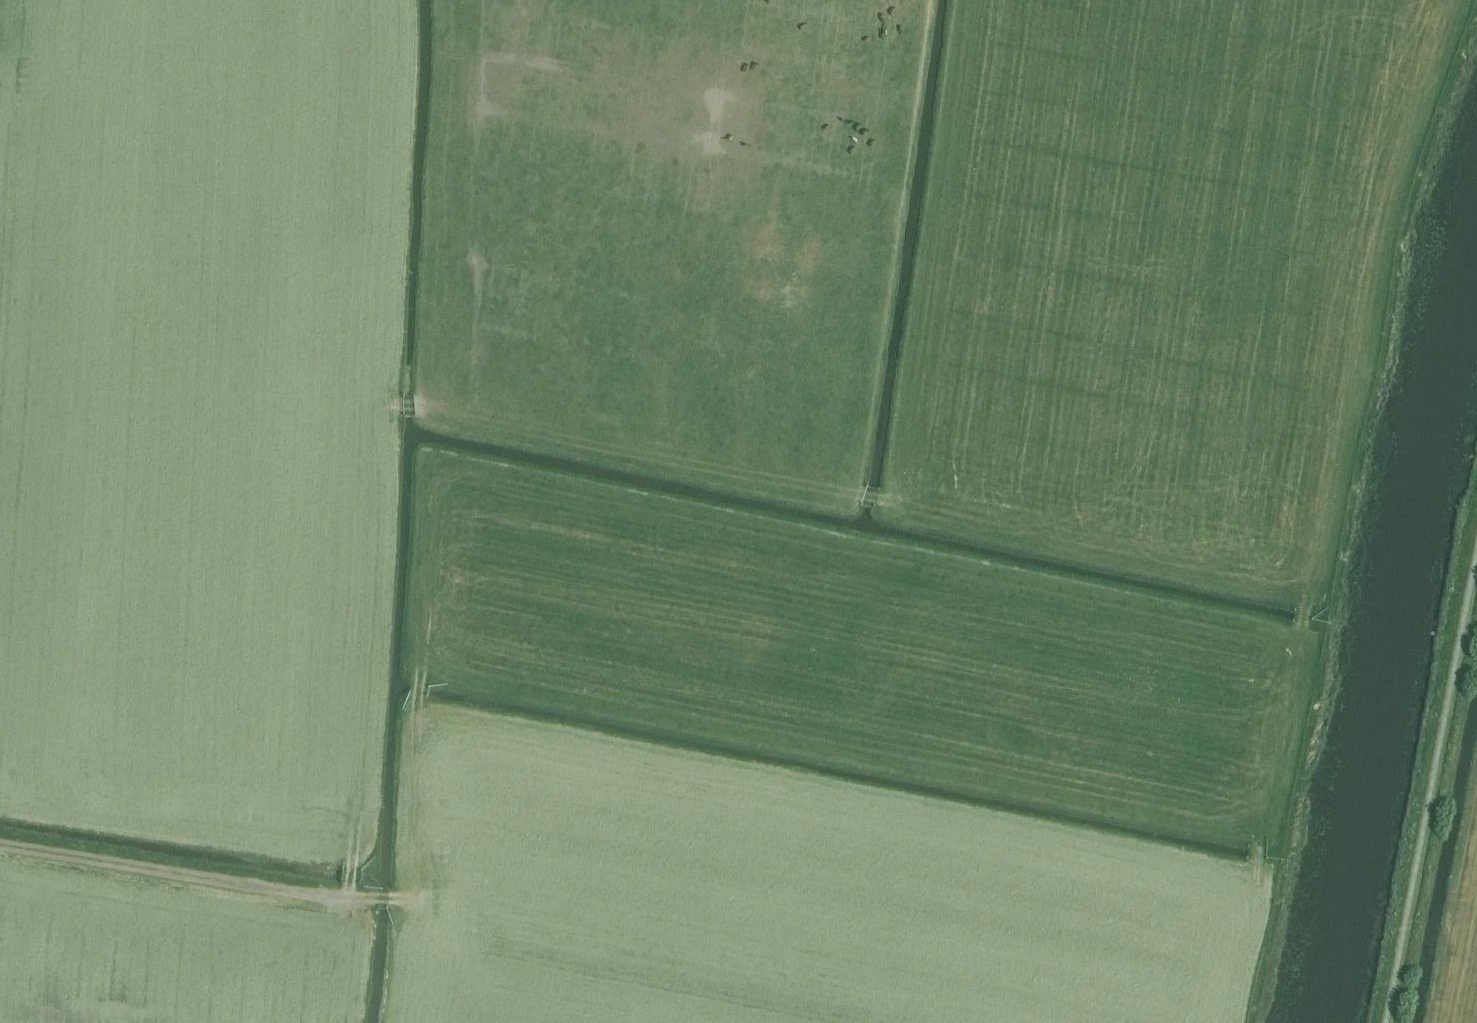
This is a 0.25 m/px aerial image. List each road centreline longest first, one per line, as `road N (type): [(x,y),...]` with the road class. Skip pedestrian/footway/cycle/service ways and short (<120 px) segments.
road 1 (track): [(359,901),(0,845)]

